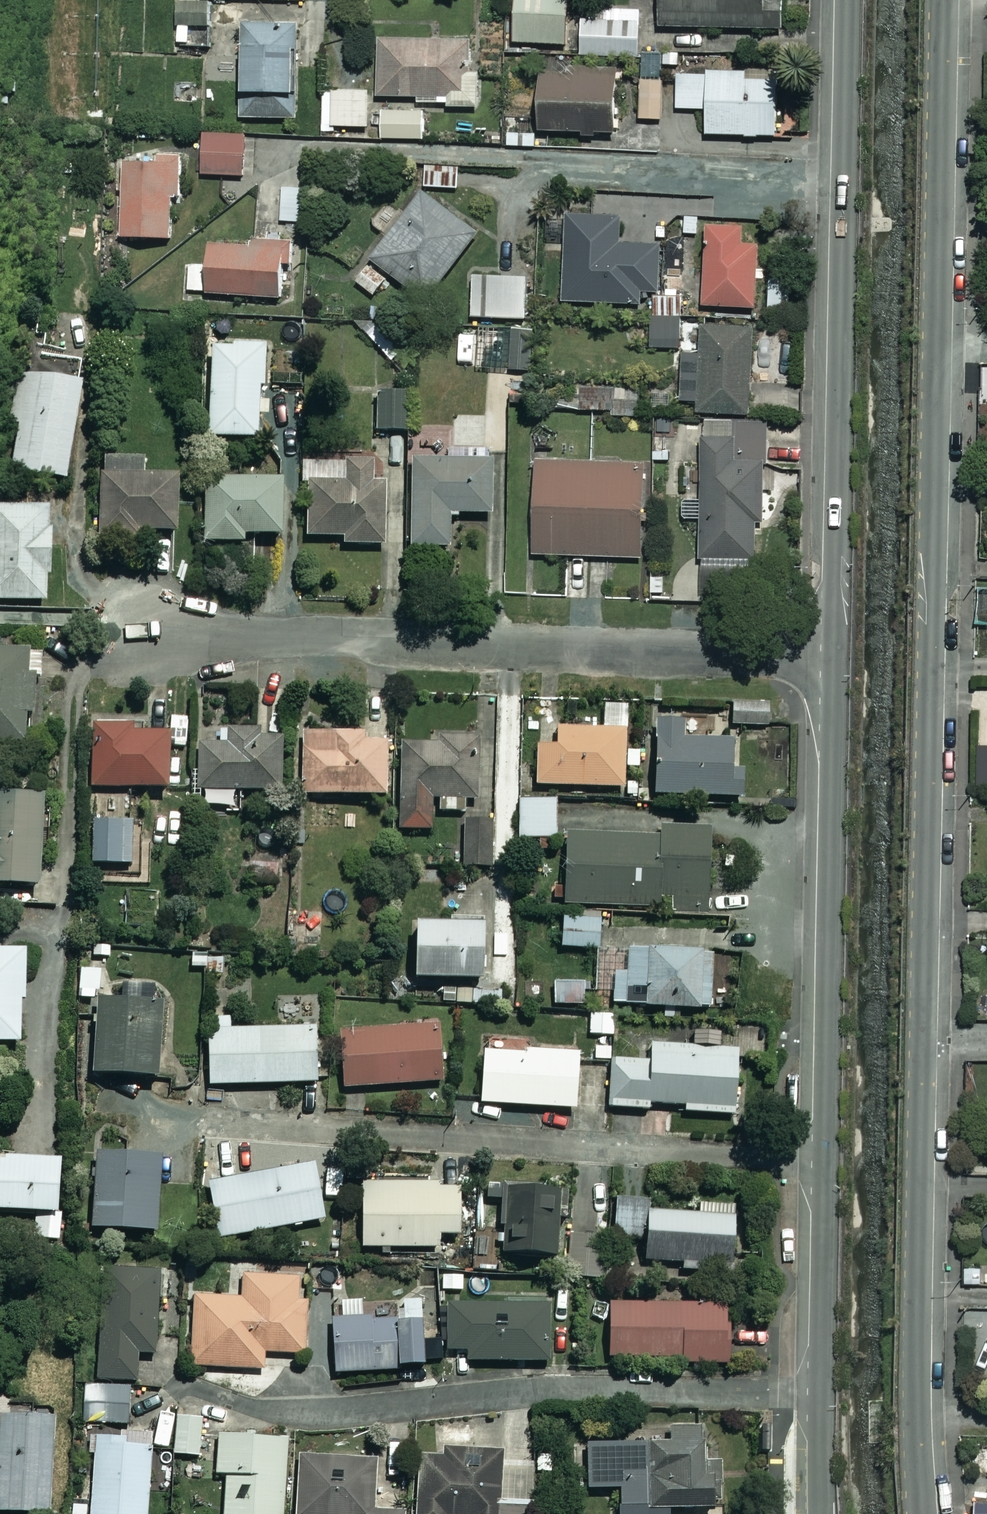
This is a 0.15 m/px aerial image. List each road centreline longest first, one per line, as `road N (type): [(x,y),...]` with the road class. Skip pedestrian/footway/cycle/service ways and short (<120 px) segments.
road 1 (residential): [(944,0),(926,1040)]
road 2 (residential): [(161,640),(833,658)]
road 3 (residential): [(833,658),(848,0)]
road 4 (residential): [(185,1125),(825,1159)]
road 5 (residential): [(194,1388),(254,1409),(309,1414),(537,1390),(822,1395)]
road 6 (residential): [(825,1159),(833,658)]
road 7 (residential): [(926,1040),(917,1345),(923,1513)]
road 8 (residential): [(822,1395),(825,1159)]

